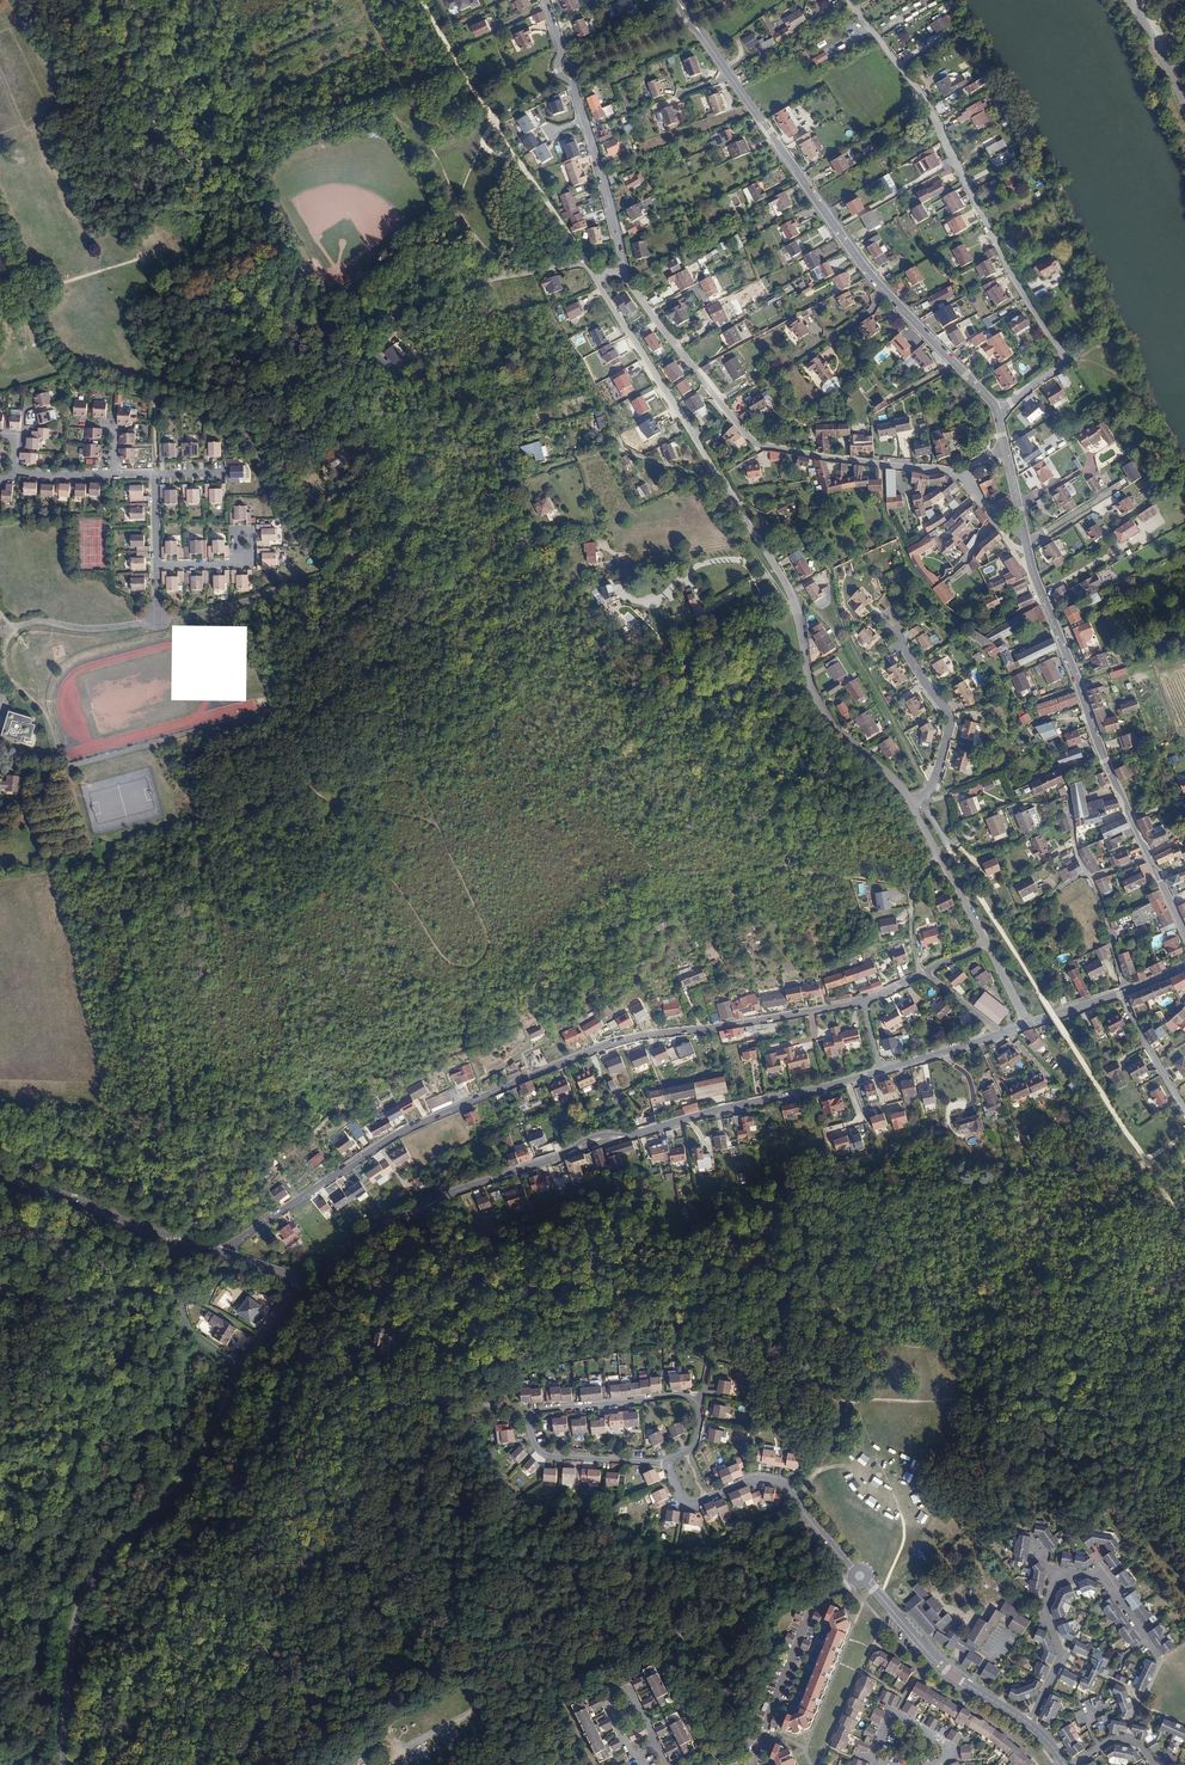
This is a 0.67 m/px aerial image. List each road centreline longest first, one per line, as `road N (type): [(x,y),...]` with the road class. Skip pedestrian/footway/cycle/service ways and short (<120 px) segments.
road 1 (residential): [(864,1000),(592,1051),(390,1139),(250,1231),(229,1256)]
road 2 (residential): [(881,1072),(596,1139),(382,1223),(303,1282)]
road 3 (residential): [(303,1282),(254,1347),(217,1430),(169,1501),(111,1548),(83,1597),(68,1680),(68,1764)]
road 4 (unclassified): [(353,561),(389,510),(390,491),(319,322),(368,323),(448,289),(586,265)]
road 5 (track): [(486,930),(428,801),(413,785),(360,785),(334,803),(338,840),(404,893),(447,960),(473,966),(490,944)]
road 6 (tertiary): [(701,33),(853,252),(996,410)]
road 7 (residential): [(1066,362),(1009,271),(935,117),(850,0)]
road 8 (residential): [(627,275),(756,444),(961,473)]
road 9 (unclassified): [(794,602),(597,280)]
road 10 (residential): [(696,1406),(677,1396),(546,1409),(530,1420),(535,1445),(546,1456),(666,1462)]
road 11 (residential): [(1029,1724),(1061,1655),(1045,1610),(1057,1579),(1100,1574),(1160,1657)]
road 12 (residential): [(545,0),(562,51),(559,70),(573,87),(627,275)]
road 13 (residential): [(859,1576),(783,1483),(753,1479),(688,1502),(666,1462)]
road 14 (tertiary): [(1024,533),(1114,782)]
road 15 (unclassified): [(229,1256),(0,1181)]
road 16 (unclassified): [(910,803),(840,734),(818,699),(794,602)]
road 17 (track): [(614,556),(740,542),(801,628)]
road 18 (residential): [(1029,1724),(946,1670),(859,1576)]
road 19 (residential): [(859,1576),(810,1609),(752,1764)]
road 20 (track): [(455,204),(362,0)]
road 21 (track): [(532,475),(623,447),(735,499)]
road 22 (residential): [(889,625),(949,715),(931,786),(910,803)]
road 23 (unclassified): [(987,943),(910,803)]
road 24 (track): [(762,566),(703,565),(657,603),(621,595)]
road 25 (residential): [(935,1764),(948,1756),(946,1743),(893,1715),(871,1759),(887,1764)]
road 26 (residential): [(658,1747),(632,1693),(608,1698),(630,1753),(640,1755)]
road 27 (track): [(83,1597),(66,1604),(54,1623),(46,1659),(47,1690),(68,1708)]
road 28 (residential): [(1123,993),(1184,1110)]
road 29 (residential): [(1000,1035),(881,1072)]

